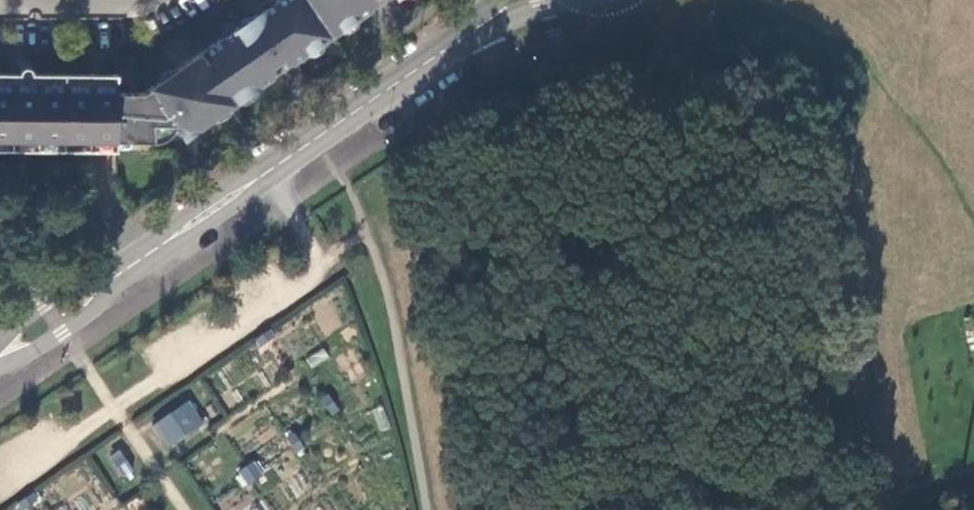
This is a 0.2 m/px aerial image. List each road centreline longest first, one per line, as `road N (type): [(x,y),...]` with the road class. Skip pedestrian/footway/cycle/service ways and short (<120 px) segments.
road 1 (tertiary): [(0,359),(519,0)]
road 2 (residential): [(0,11),(139,12),(157,0)]

